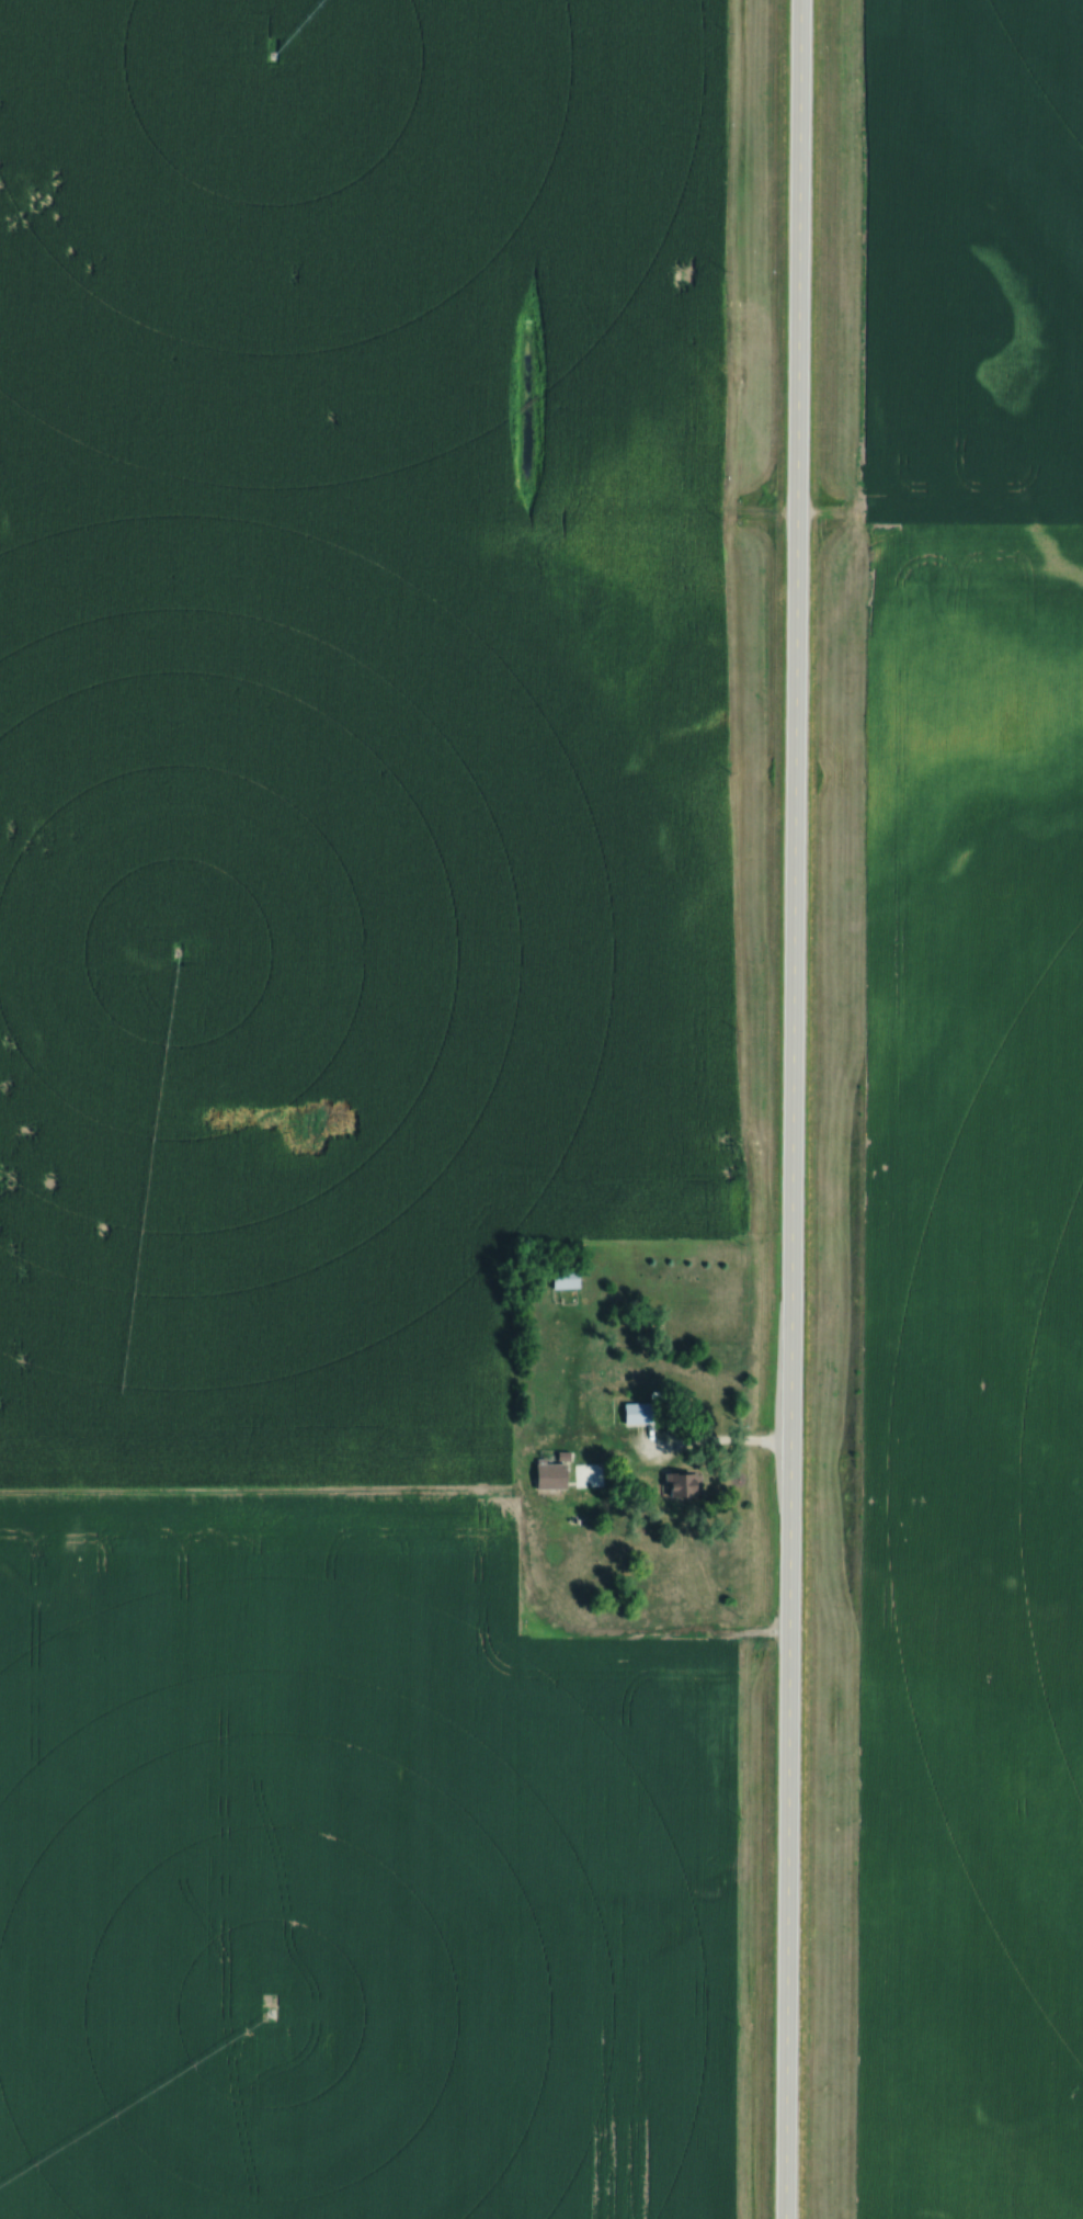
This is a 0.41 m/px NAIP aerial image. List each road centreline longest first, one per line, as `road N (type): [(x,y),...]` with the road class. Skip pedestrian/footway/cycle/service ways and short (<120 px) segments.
road 1 (secondary): [(802,0),(788,2218)]

